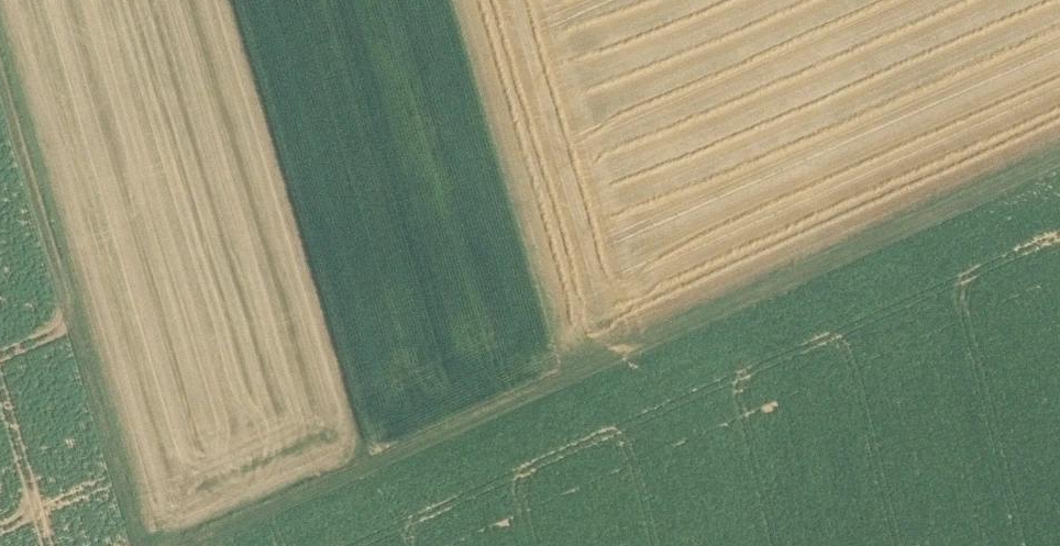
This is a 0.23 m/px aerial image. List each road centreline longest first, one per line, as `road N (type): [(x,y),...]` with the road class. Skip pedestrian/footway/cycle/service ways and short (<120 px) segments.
road 1 (track): [(206,535),(1059,159)]
road 2 (track): [(138,545),(0,73)]

